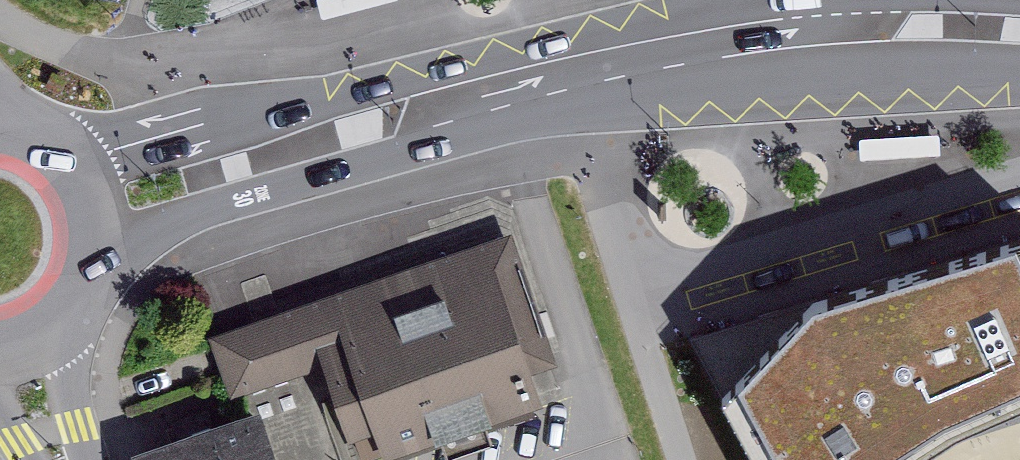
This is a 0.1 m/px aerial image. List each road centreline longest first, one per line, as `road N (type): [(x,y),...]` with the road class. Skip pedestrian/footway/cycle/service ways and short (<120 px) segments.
road 1 (tertiary): [(92,260),(210,208),(346,162),(508,115),(736,67)]
road 2 (tertiary): [(705,0),(351,79),(53,159)]
road 3 (tertiary): [(835,61),(1019,60)]
road 4 (residential): [(73,459),(53,326)]

